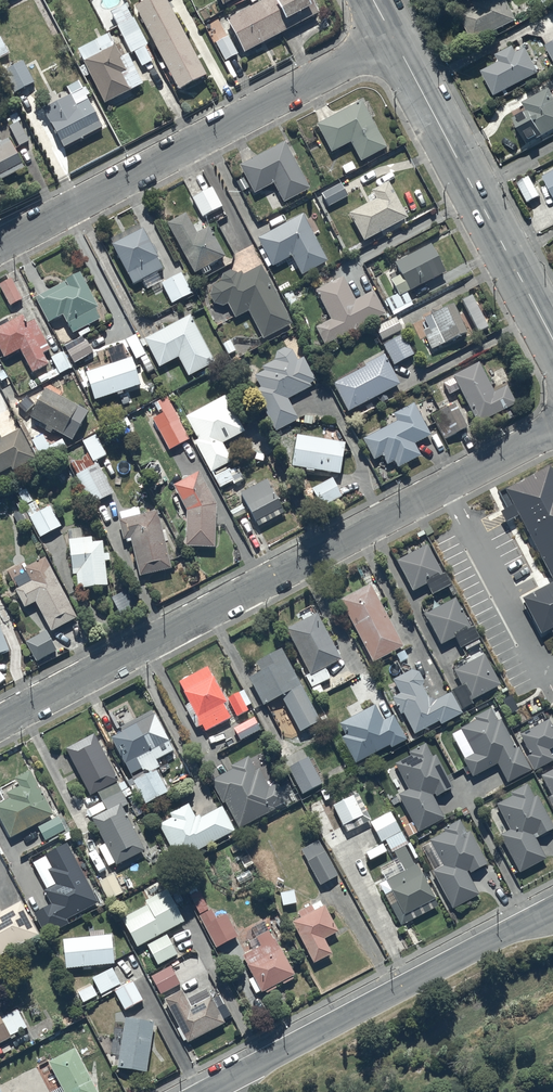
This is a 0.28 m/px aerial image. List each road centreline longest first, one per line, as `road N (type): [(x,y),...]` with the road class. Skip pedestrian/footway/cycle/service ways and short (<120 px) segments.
road 1 (residential): [(552,431),(0,722)]
road 2 (residential): [(0,245),(390,38)]
road 3 (secondary): [(209,1091),(552,912)]
road 4 (secondary): [(552,340),(390,38)]

